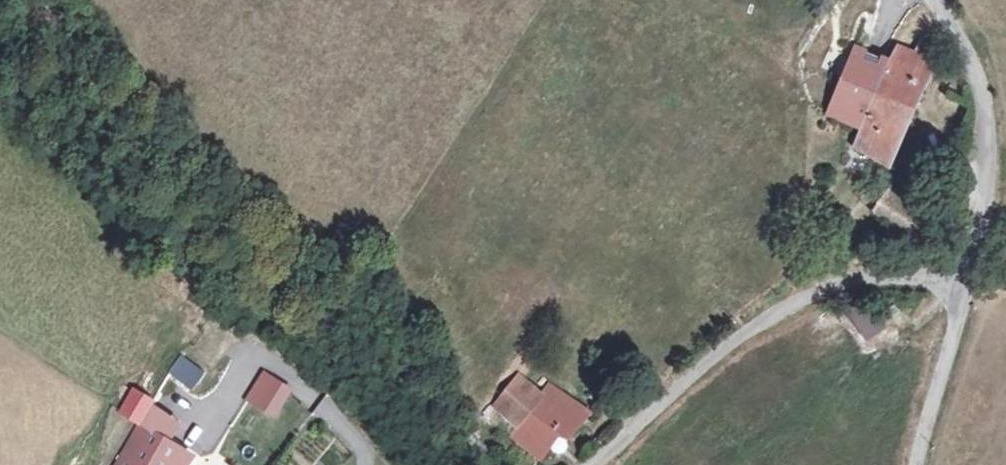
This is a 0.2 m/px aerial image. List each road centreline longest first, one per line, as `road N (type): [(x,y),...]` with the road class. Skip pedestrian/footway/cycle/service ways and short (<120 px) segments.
road 1 (residential): [(598,464),(719,350),(829,286),(908,272),(964,296)]
road 2 (unclassified): [(943,0),(985,79),(995,126),(987,218),(964,296)]
road 3 (unclassified): [(964,296),(916,464)]

